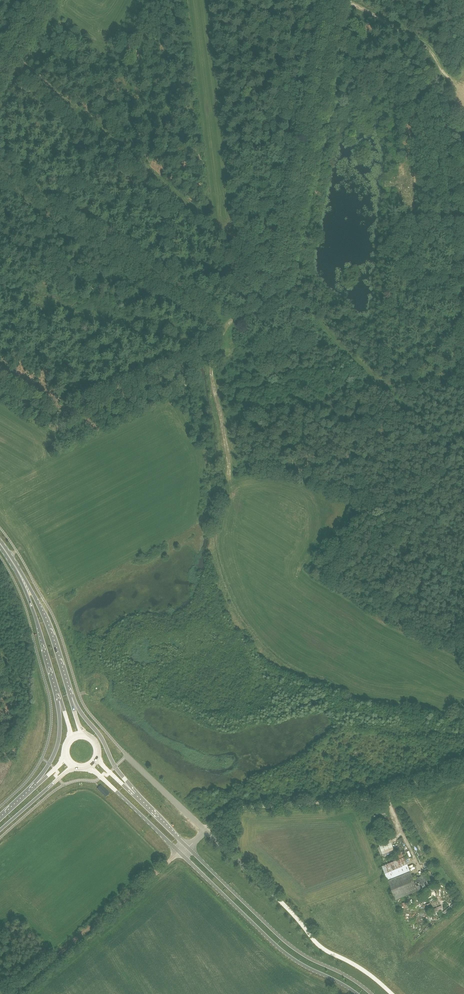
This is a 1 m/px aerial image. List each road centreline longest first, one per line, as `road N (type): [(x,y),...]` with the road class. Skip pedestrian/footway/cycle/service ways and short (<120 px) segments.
road 1 (unclassified): [(375,993),(291,943),(188,848)]
road 2 (track): [(0,384),(61,409),(214,345)]
road 3 (unclassified): [(179,852),(284,949),(359,993)]
road 4 (track): [(9,993),(173,858)]
road 5 (unclassified): [(205,830),(247,807),(393,791)]
road 6 (unclassified): [(205,830),(126,756),(79,694)]
road 7 (secondary): [(70,698),(53,635),(24,582)]
road 8 (unclassified): [(89,767),(179,852)]
road 9 (secondary): [(24,582),(60,698)]

